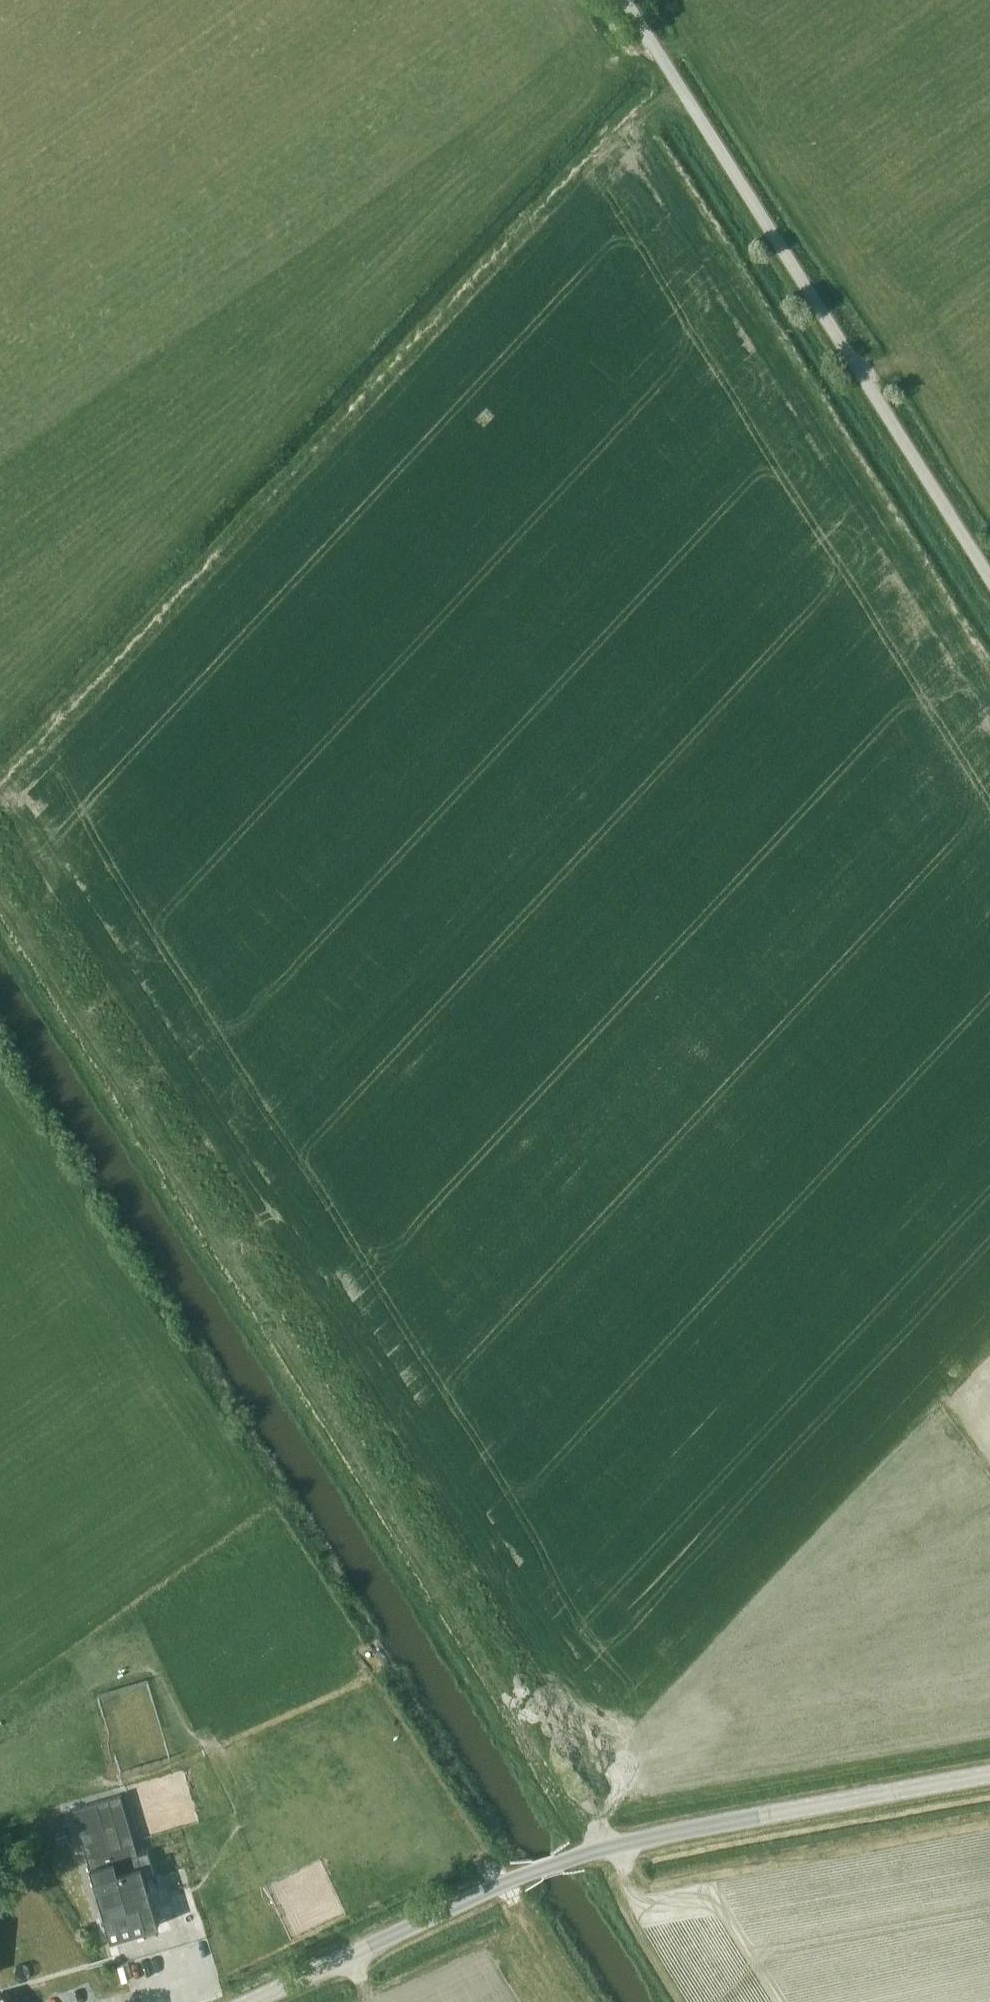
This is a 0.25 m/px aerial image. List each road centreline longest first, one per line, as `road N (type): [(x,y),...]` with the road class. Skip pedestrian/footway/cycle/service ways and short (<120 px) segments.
road 1 (unclassified): [(263,2001),(576,1859),(989,1778)]
road 2 (unclassified): [(989,586),(624,0)]

